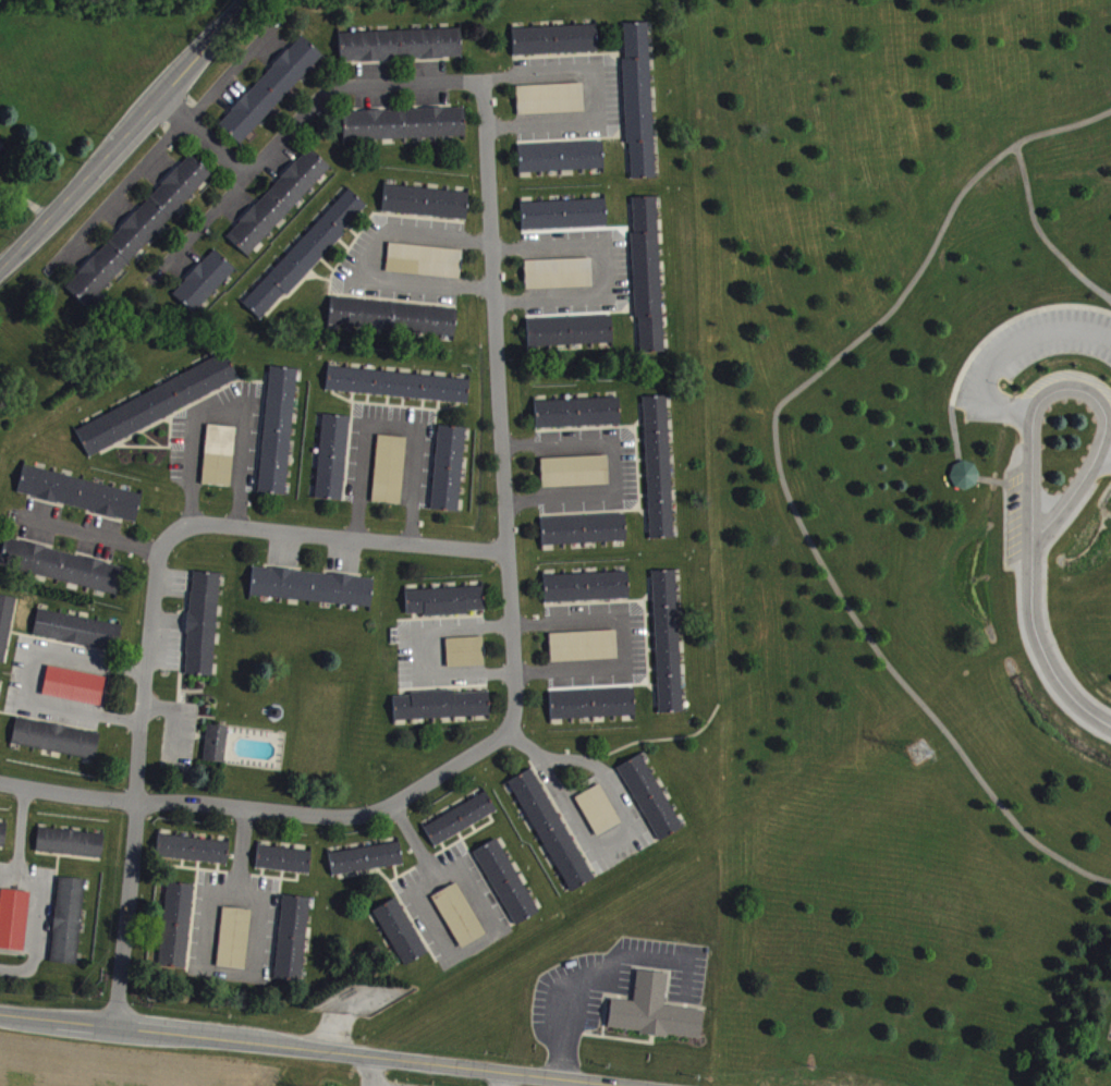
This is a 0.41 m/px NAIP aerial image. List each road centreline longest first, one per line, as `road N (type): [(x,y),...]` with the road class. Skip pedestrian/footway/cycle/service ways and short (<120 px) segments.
road 1 (residential): [(114,1025),(137,809),(342,823),(400,805),(504,739),(518,675),(506,553),(196,528),(167,552),(156,577),(137,809)]
road 2 (tertiary): [(0,1013),(630,1085)]
road 3 (residential): [(506,553),(486,86)]
road 4 (residential): [(486,86),(339,88),(308,107),(152,284)]
road 5 (residential): [(1031,545),(1038,406),(1078,393),(1099,411),(1102,441),(1031,545)]
road 6 (secondary): [(0,268),(246,0)]
road 7 (residential): [(1110,725),(1060,683),(1038,642),(1031,545)]
road 8 (residential): [(0,785),(137,809)]

